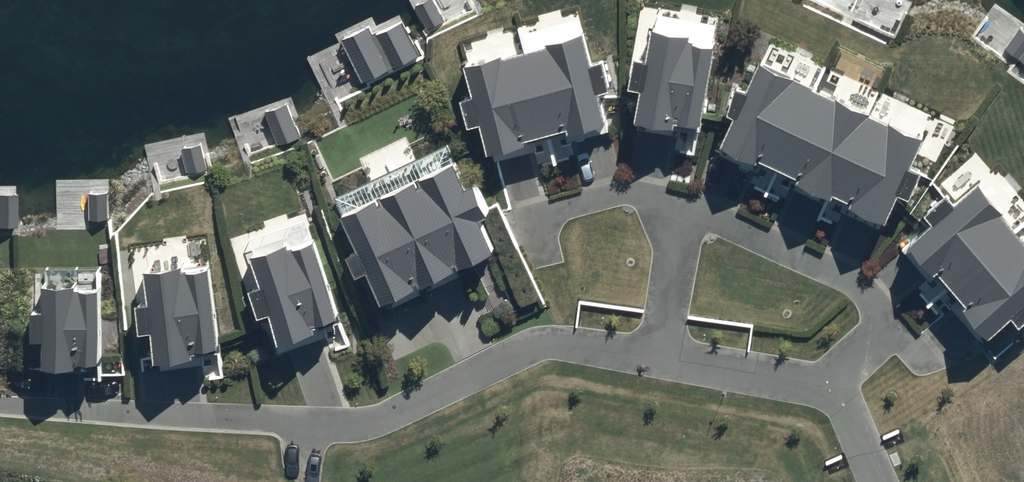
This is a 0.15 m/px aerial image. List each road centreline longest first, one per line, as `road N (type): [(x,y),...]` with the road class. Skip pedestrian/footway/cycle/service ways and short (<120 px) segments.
road 1 (residential): [(656,366),(589,353),(532,357),(398,417),(334,429),(0,403)]
road 2 (residential): [(830,391),(884,341),(884,323),(862,289),(682,206)]
road 3 (residential): [(830,391),(656,366)]
road 4 (residential): [(682,206),(656,366)]
road 5 (residential): [(682,206),(632,194),(532,220)]

